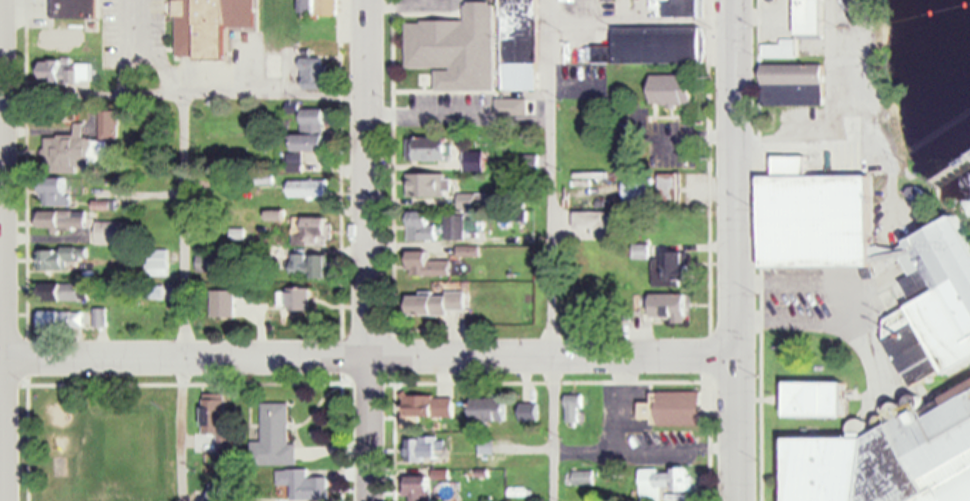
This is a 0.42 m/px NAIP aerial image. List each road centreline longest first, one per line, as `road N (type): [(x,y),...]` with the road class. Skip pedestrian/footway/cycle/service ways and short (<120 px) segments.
road 1 (residential): [(739,360),(0,362)]
road 2 (residential): [(740,500),(736,0)]
road 3 (residential): [(1,500),(4,0)]
road 4 (residential): [(368,500),(371,0)]

